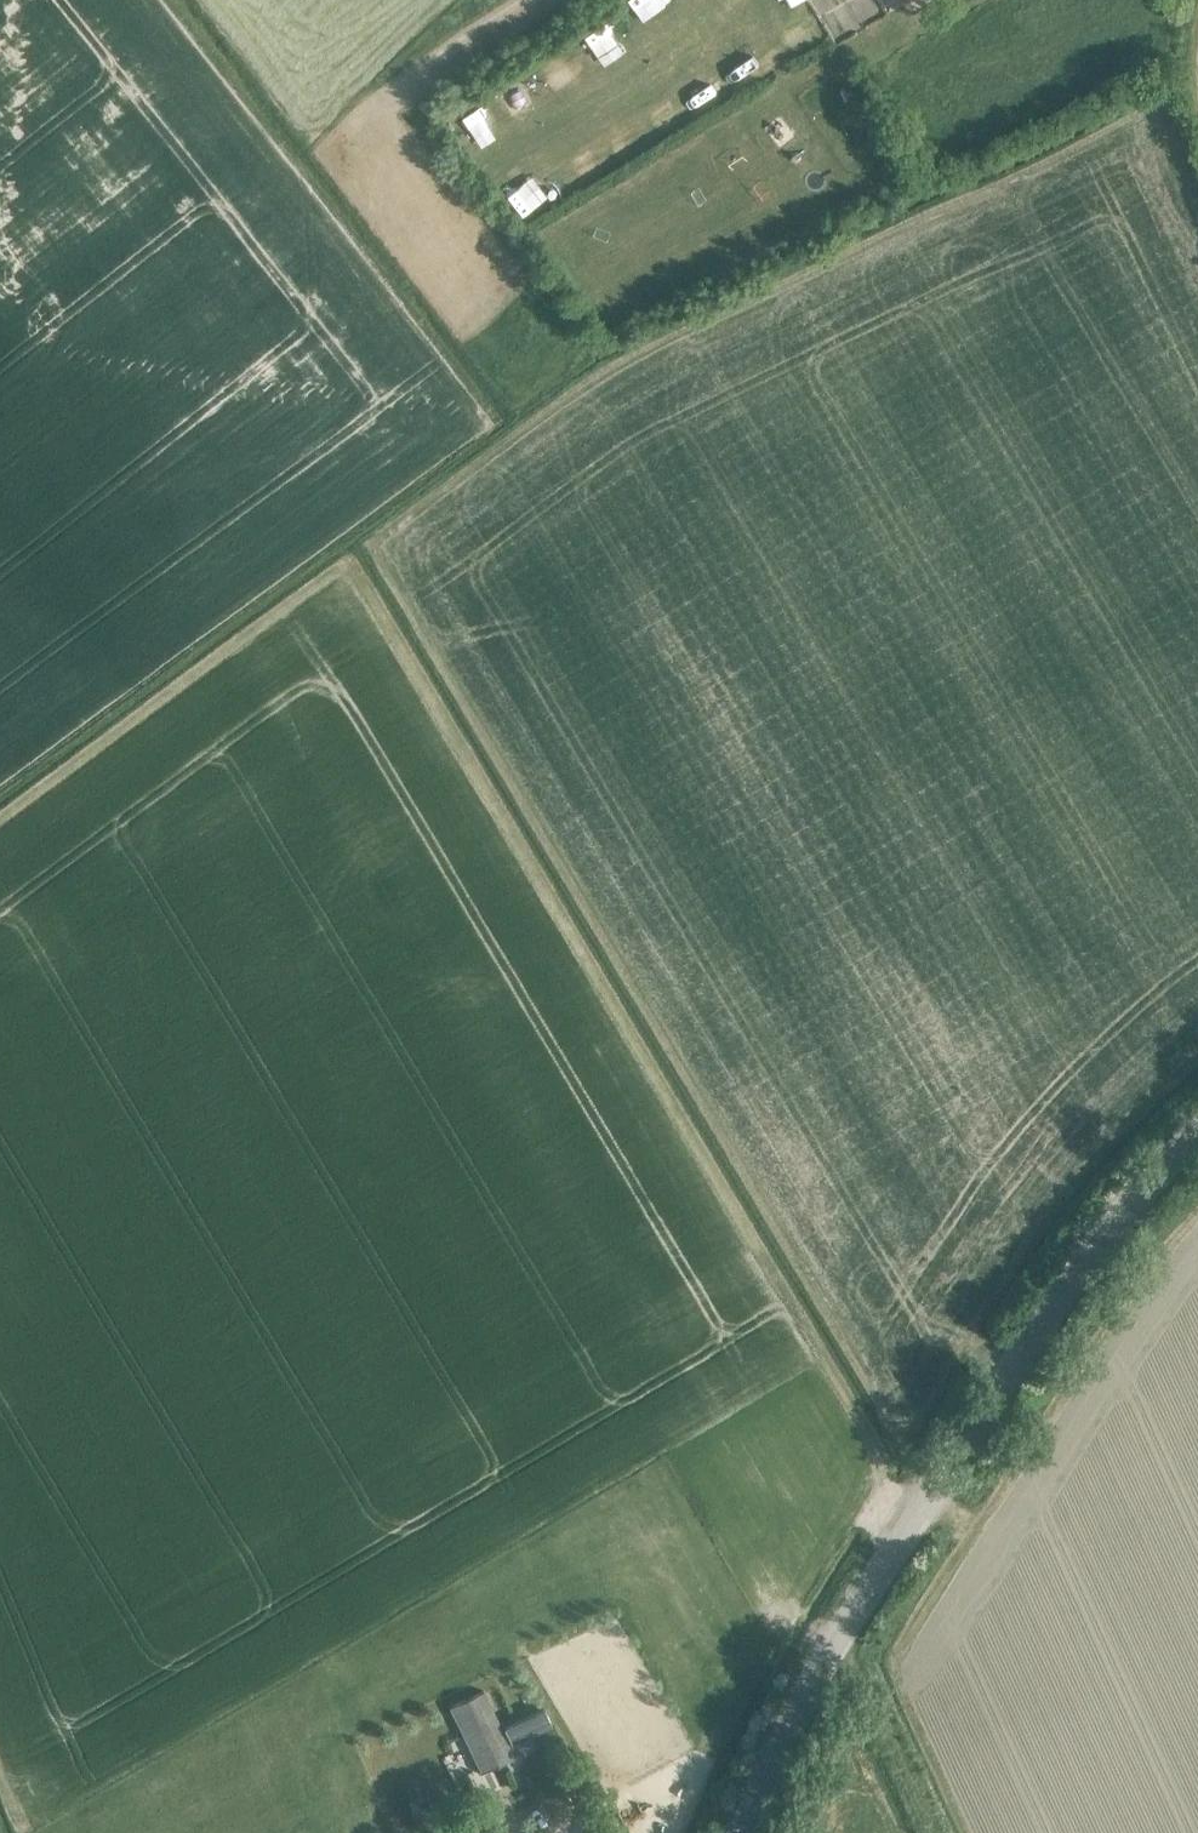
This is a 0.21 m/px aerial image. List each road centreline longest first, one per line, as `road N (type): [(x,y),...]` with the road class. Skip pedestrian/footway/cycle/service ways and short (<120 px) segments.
road 1 (tertiary): [(741,1832),(829,1653),(1053,1305),(1197,1137)]

